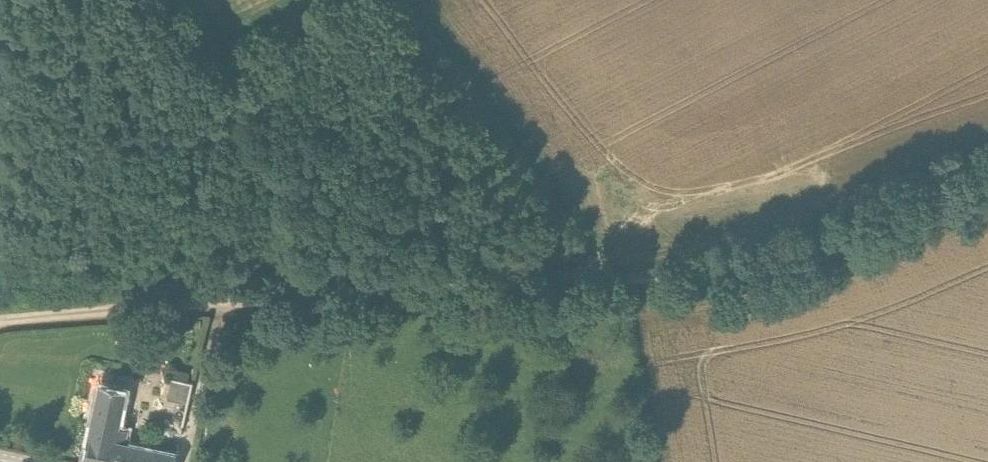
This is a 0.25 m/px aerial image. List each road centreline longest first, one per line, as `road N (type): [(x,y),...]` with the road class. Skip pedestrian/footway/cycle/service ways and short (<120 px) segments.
road 1 (track): [(0,322),(693,276),(798,255),(987,185)]

